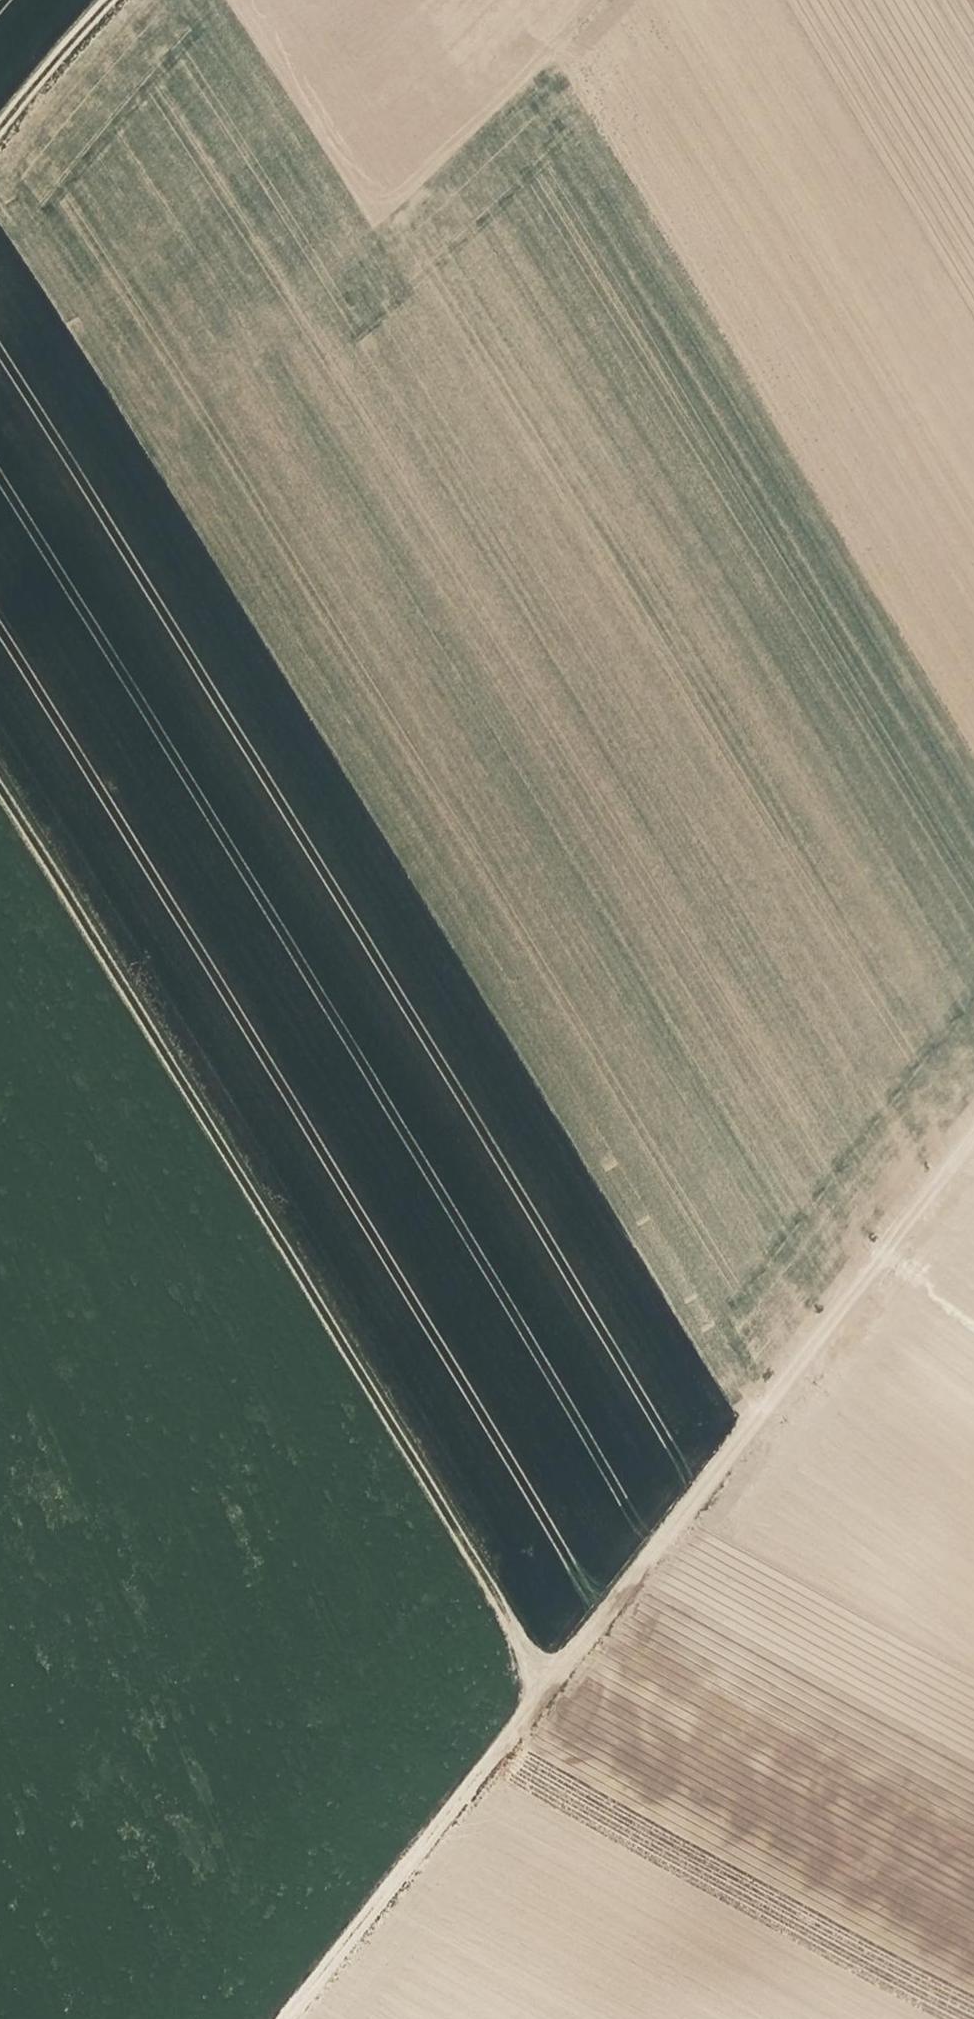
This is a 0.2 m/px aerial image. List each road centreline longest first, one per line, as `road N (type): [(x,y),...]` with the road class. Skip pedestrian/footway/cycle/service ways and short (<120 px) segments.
road 1 (track): [(285,2018),(973,1137)]
road 2 (track): [(117,0),(0,143)]

